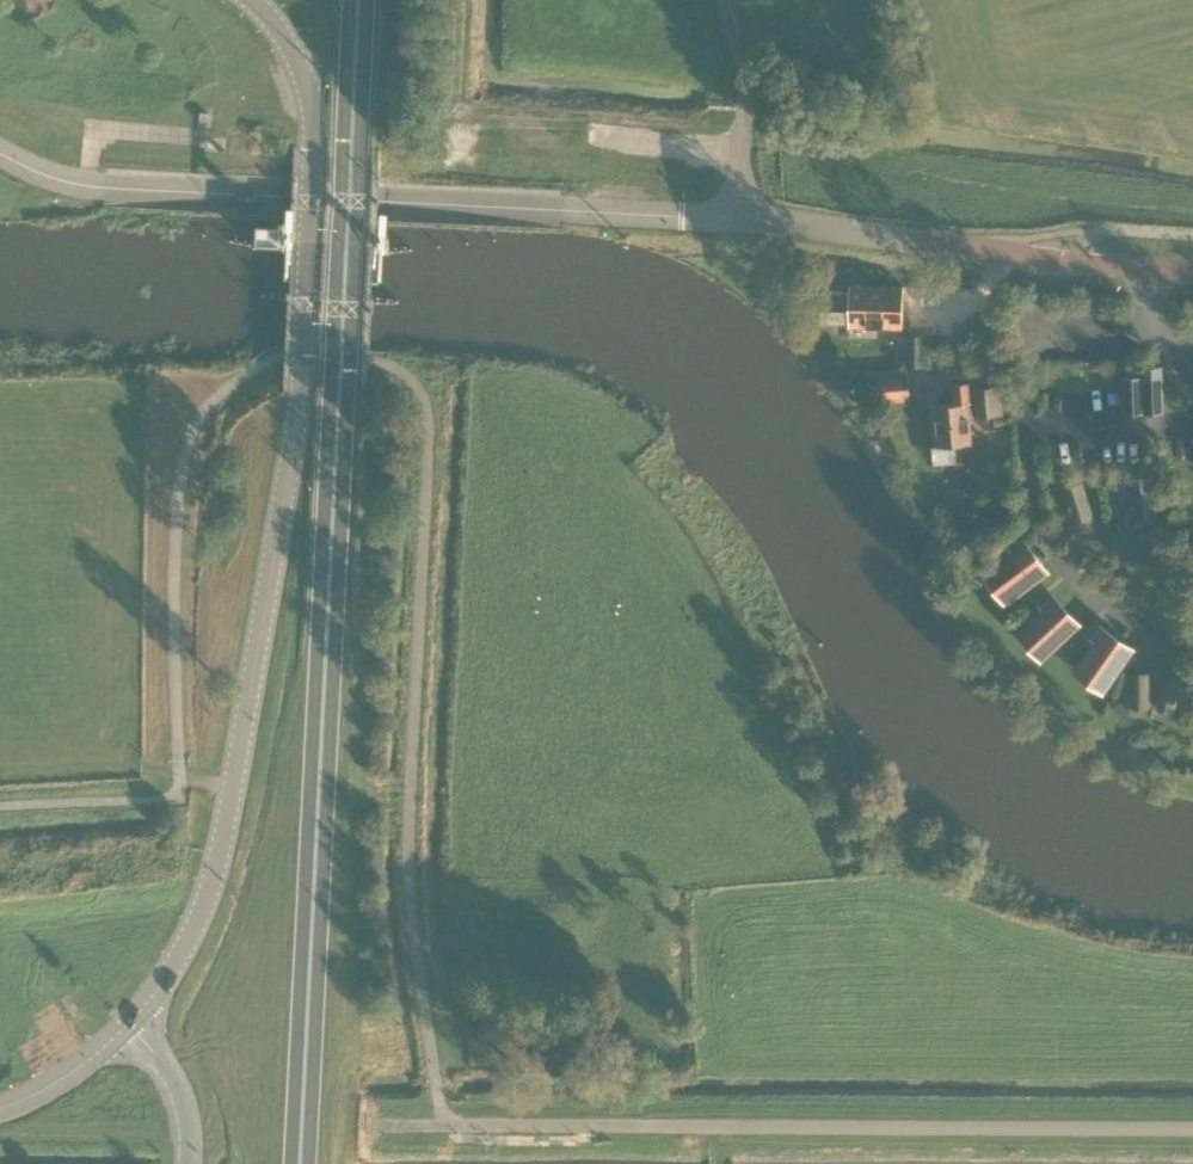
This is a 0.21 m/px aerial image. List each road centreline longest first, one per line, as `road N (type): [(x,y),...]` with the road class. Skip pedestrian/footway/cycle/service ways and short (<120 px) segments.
road 1 (tertiary): [(127,1025),(175,968),(221,849),(302,379),(311,103),(289,41),(253,0)]
road 2 (tertiary): [(0,150),(53,176),(105,186),(686,215),(983,251)]
road 3 (unclassified): [(1192,1129),(379,1125)]
road 4 (trunk): [(340,381),(302,1163)]
road 5 (trunk): [(340,381),(358,0)]
road 6 (tertiary): [(1192,271),(983,251)]
road 7 (tertiary): [(189,1163),(180,1093),(127,1025)]
road 8 (tertiary): [(0,1107),(51,1086),(127,1025)]

